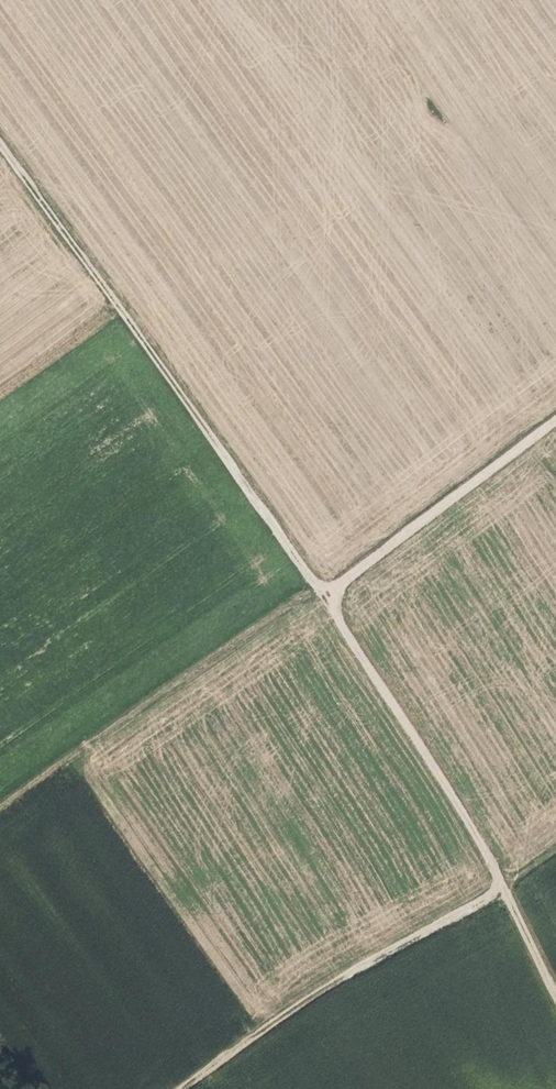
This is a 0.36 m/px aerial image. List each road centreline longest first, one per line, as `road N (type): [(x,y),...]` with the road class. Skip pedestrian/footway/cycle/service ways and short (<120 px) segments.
road 1 (track): [(555,990),(507,883),(327,596),(0,142)]
road 2 (track): [(183,1088),(259,1030),(507,883)]
road 3 (track): [(555,419),(327,596)]

